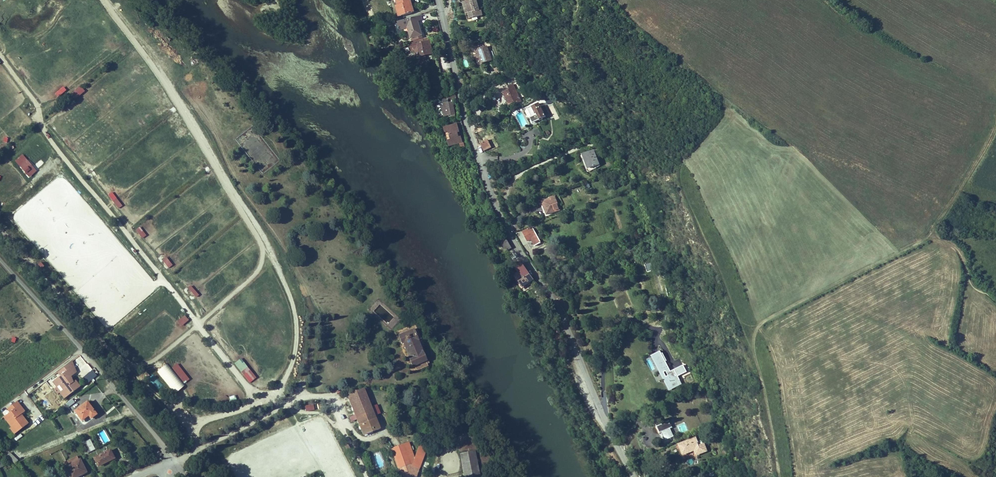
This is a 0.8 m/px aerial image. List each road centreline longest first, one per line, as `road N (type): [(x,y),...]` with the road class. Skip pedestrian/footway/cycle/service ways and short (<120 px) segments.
road 1 (residential): [(629,476),(563,323),(507,233),(467,125),(438,0)]
road 2 (residential): [(0,259),(165,451),(170,471)]
road 3 (unclassified): [(329,395),(292,399),(170,471)]

